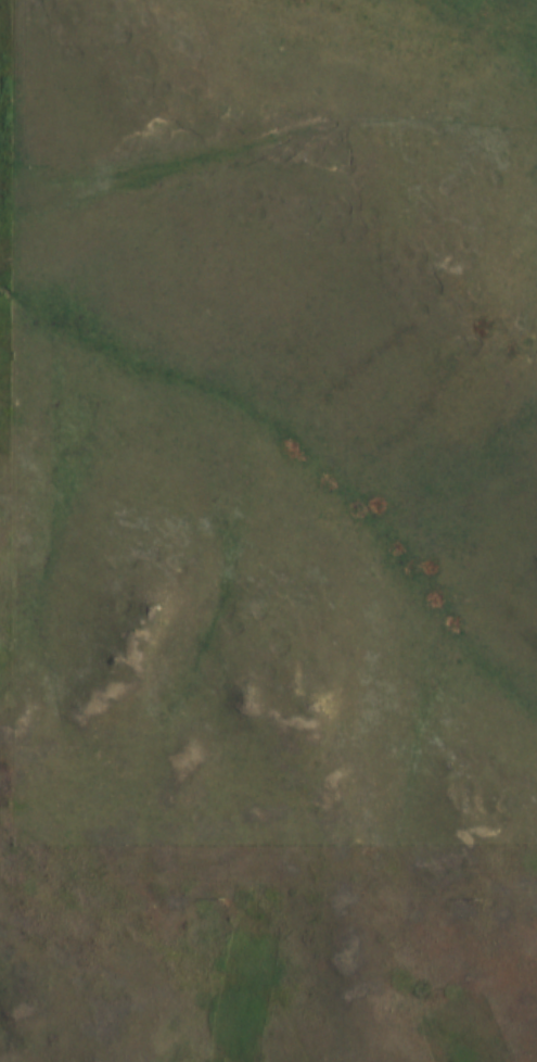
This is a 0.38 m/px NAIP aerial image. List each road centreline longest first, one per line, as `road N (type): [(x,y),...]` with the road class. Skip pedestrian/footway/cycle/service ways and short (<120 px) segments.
road 1 (track): [(536,1045),(273,1000),(37,872),(0,827)]

